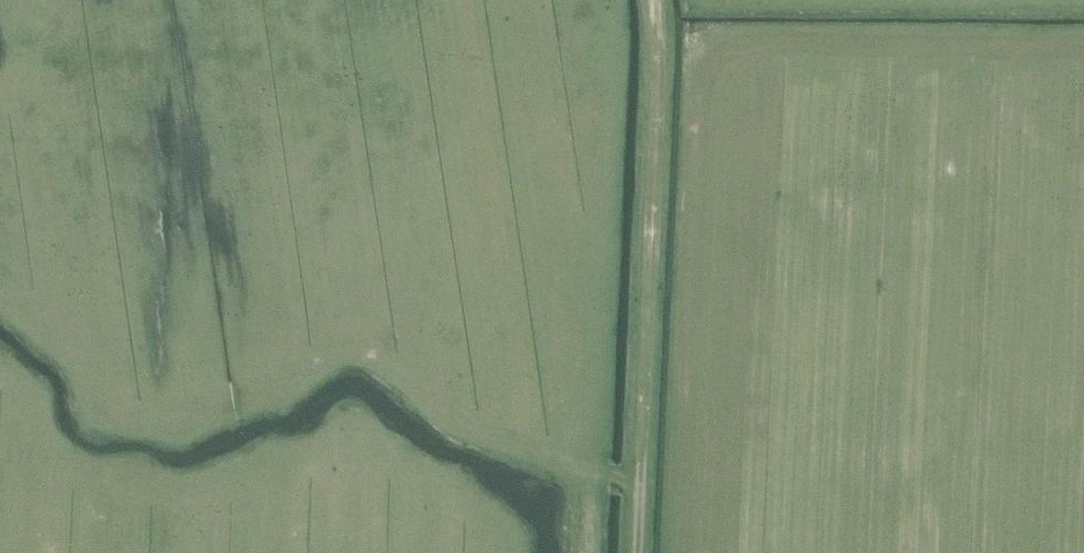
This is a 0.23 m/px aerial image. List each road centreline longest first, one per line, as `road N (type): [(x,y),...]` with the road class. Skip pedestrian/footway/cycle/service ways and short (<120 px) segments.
road 1 (track): [(665,0),(643,552)]

